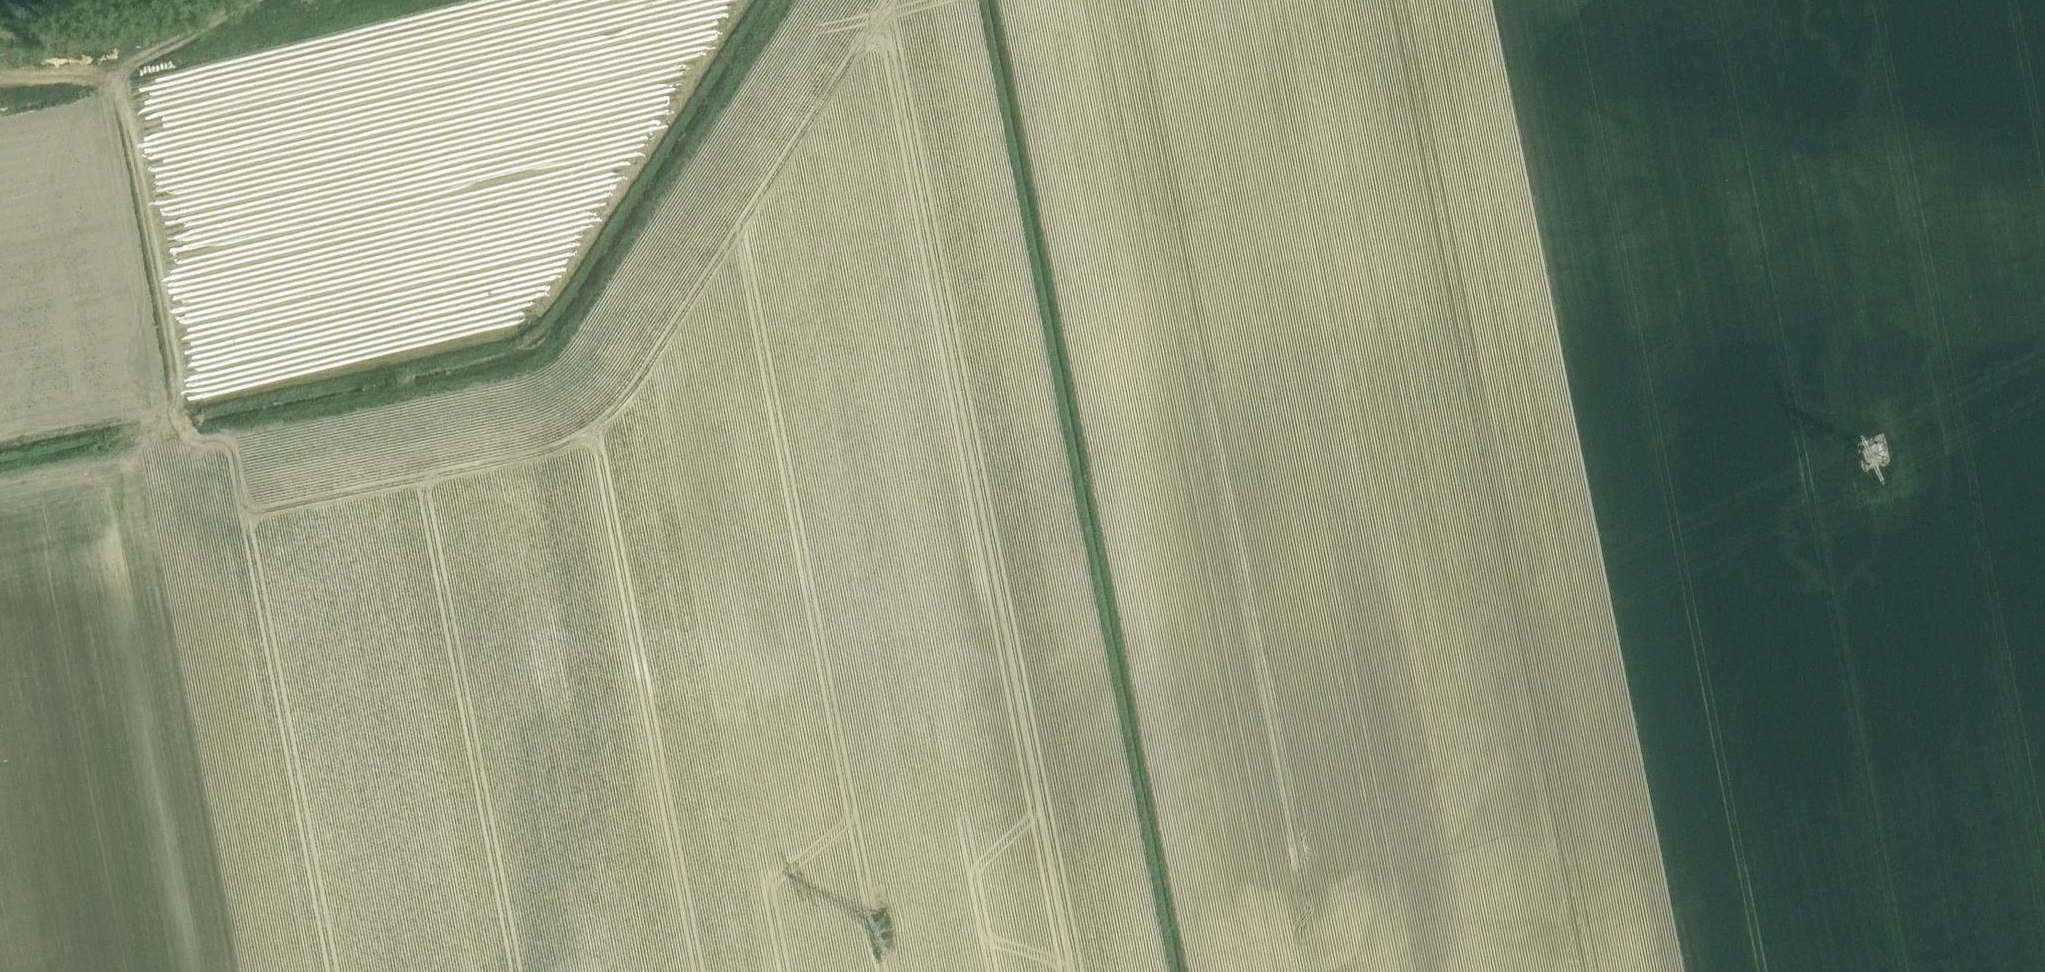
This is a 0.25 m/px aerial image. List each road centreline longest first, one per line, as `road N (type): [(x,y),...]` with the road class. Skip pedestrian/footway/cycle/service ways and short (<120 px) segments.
road 1 (track): [(0,41),(185,0)]

